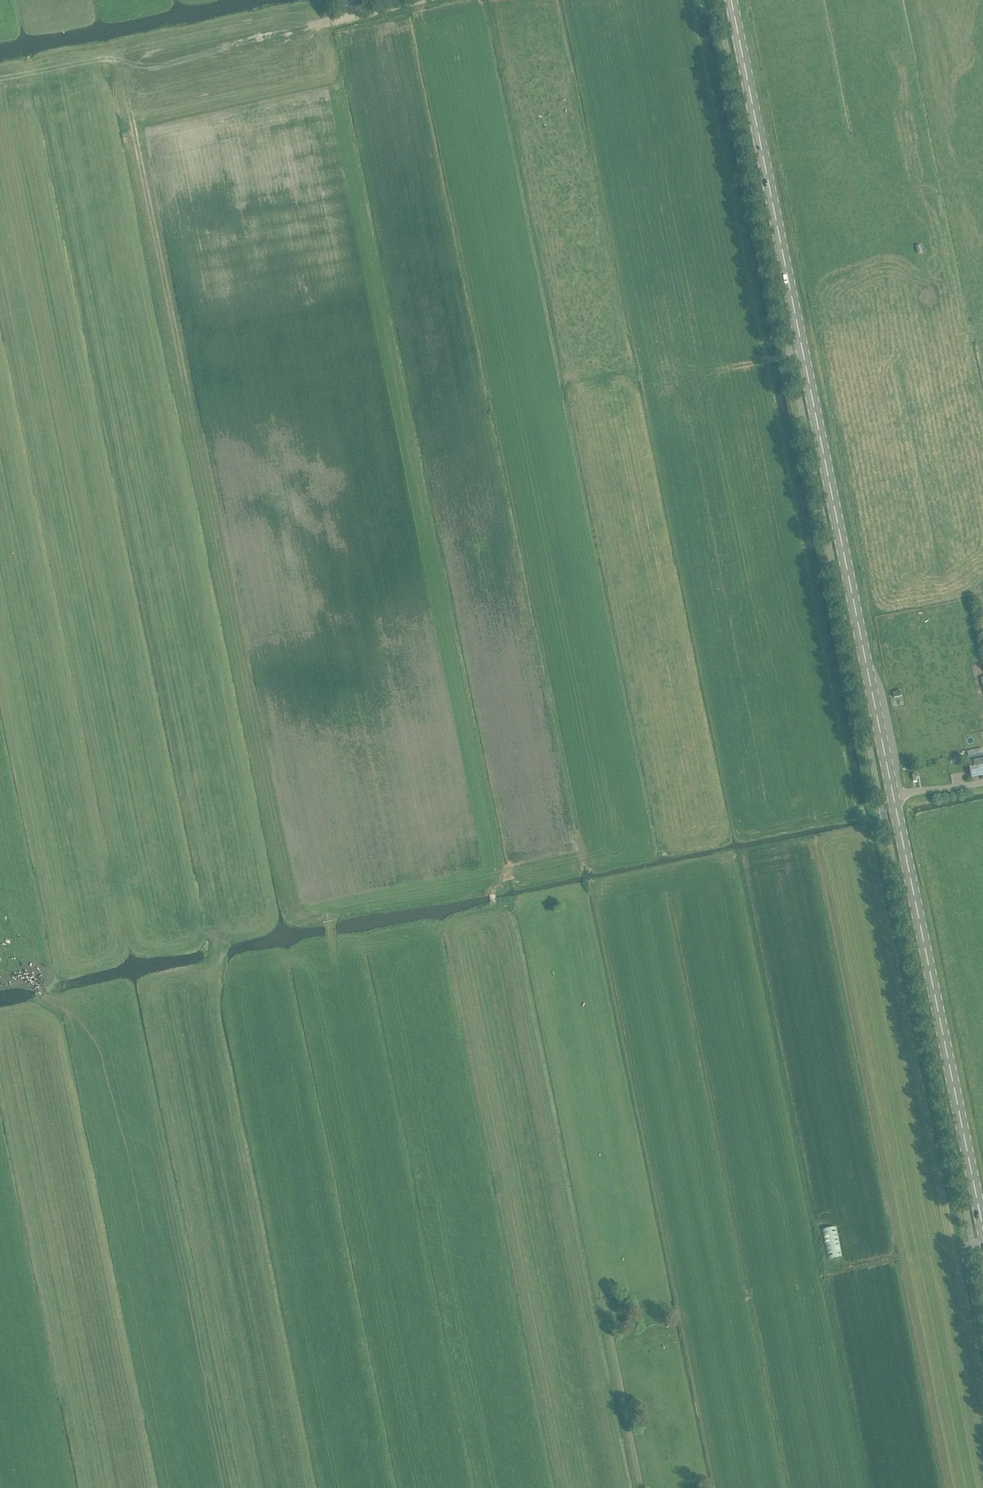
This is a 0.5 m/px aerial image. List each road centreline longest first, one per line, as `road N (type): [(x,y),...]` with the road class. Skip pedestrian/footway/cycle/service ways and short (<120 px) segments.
road 1 (primary): [(982,1227),(732,0)]

